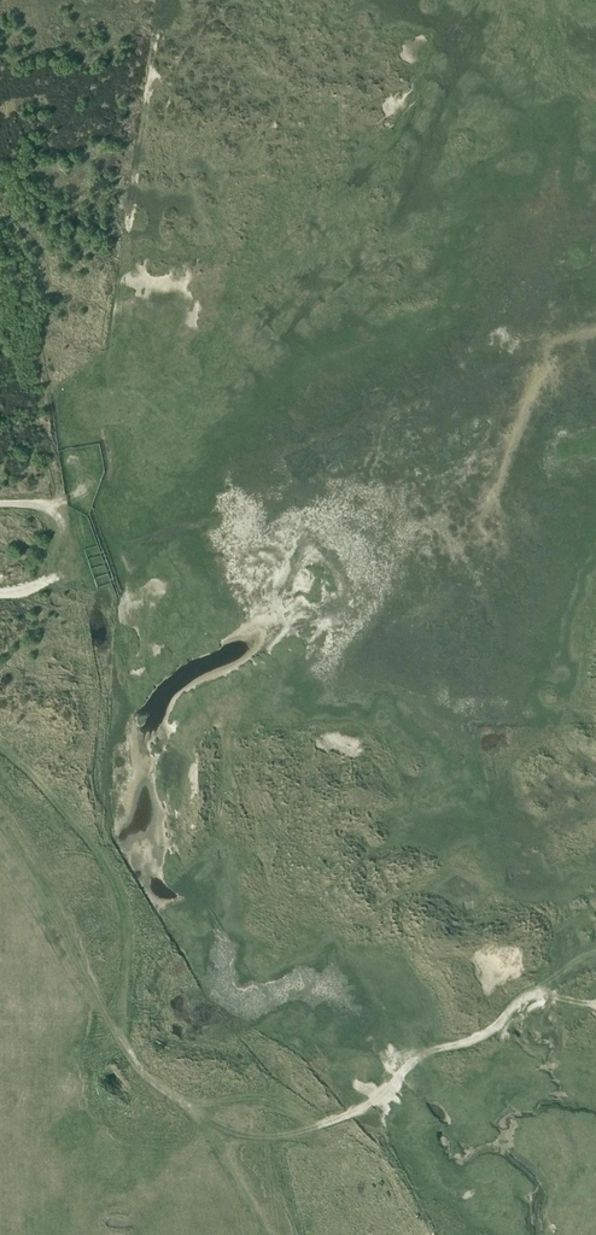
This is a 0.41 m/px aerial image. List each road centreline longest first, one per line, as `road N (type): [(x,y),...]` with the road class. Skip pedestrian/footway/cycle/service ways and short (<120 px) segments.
road 1 (track): [(0,833),(146,1078),(215,1124),(249,1135),(341,1118)]
road 2 (track): [(341,1118),(378,1099),(408,1056),(484,1033),(529,992),(595,1003)]
road 3 (track): [(0,593),(36,586),(53,571),(59,527),(51,507),(0,501)]

